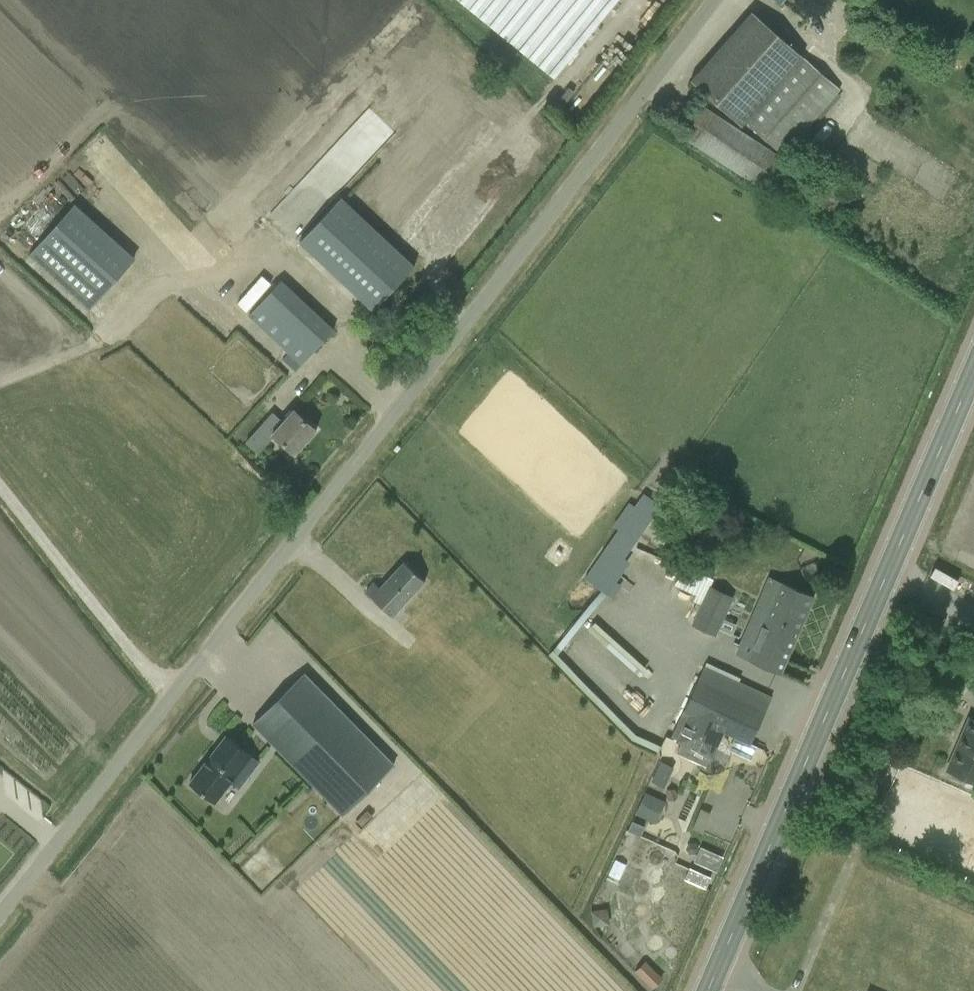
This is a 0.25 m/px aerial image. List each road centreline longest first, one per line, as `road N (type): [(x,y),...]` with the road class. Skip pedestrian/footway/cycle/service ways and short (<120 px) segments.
road 1 (unclassified): [(0,928),(725,0)]
road 2 (primary): [(707,990),(973,368)]

